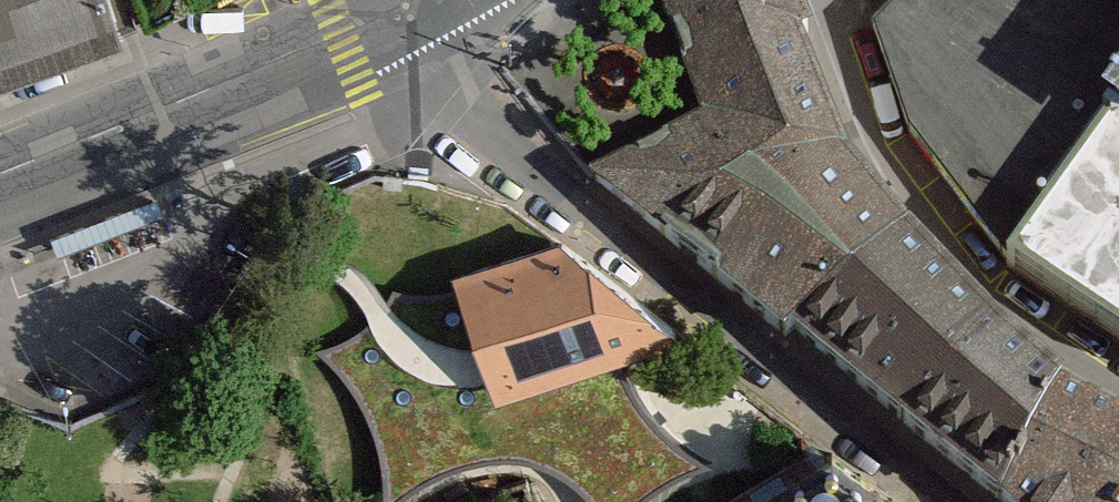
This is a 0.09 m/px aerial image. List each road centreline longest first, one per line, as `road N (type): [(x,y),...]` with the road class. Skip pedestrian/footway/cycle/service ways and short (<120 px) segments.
road 1 (residential): [(937,501),(459,116),(399,18)]
road 2 (tertiary): [(399,18),(0,175)]

